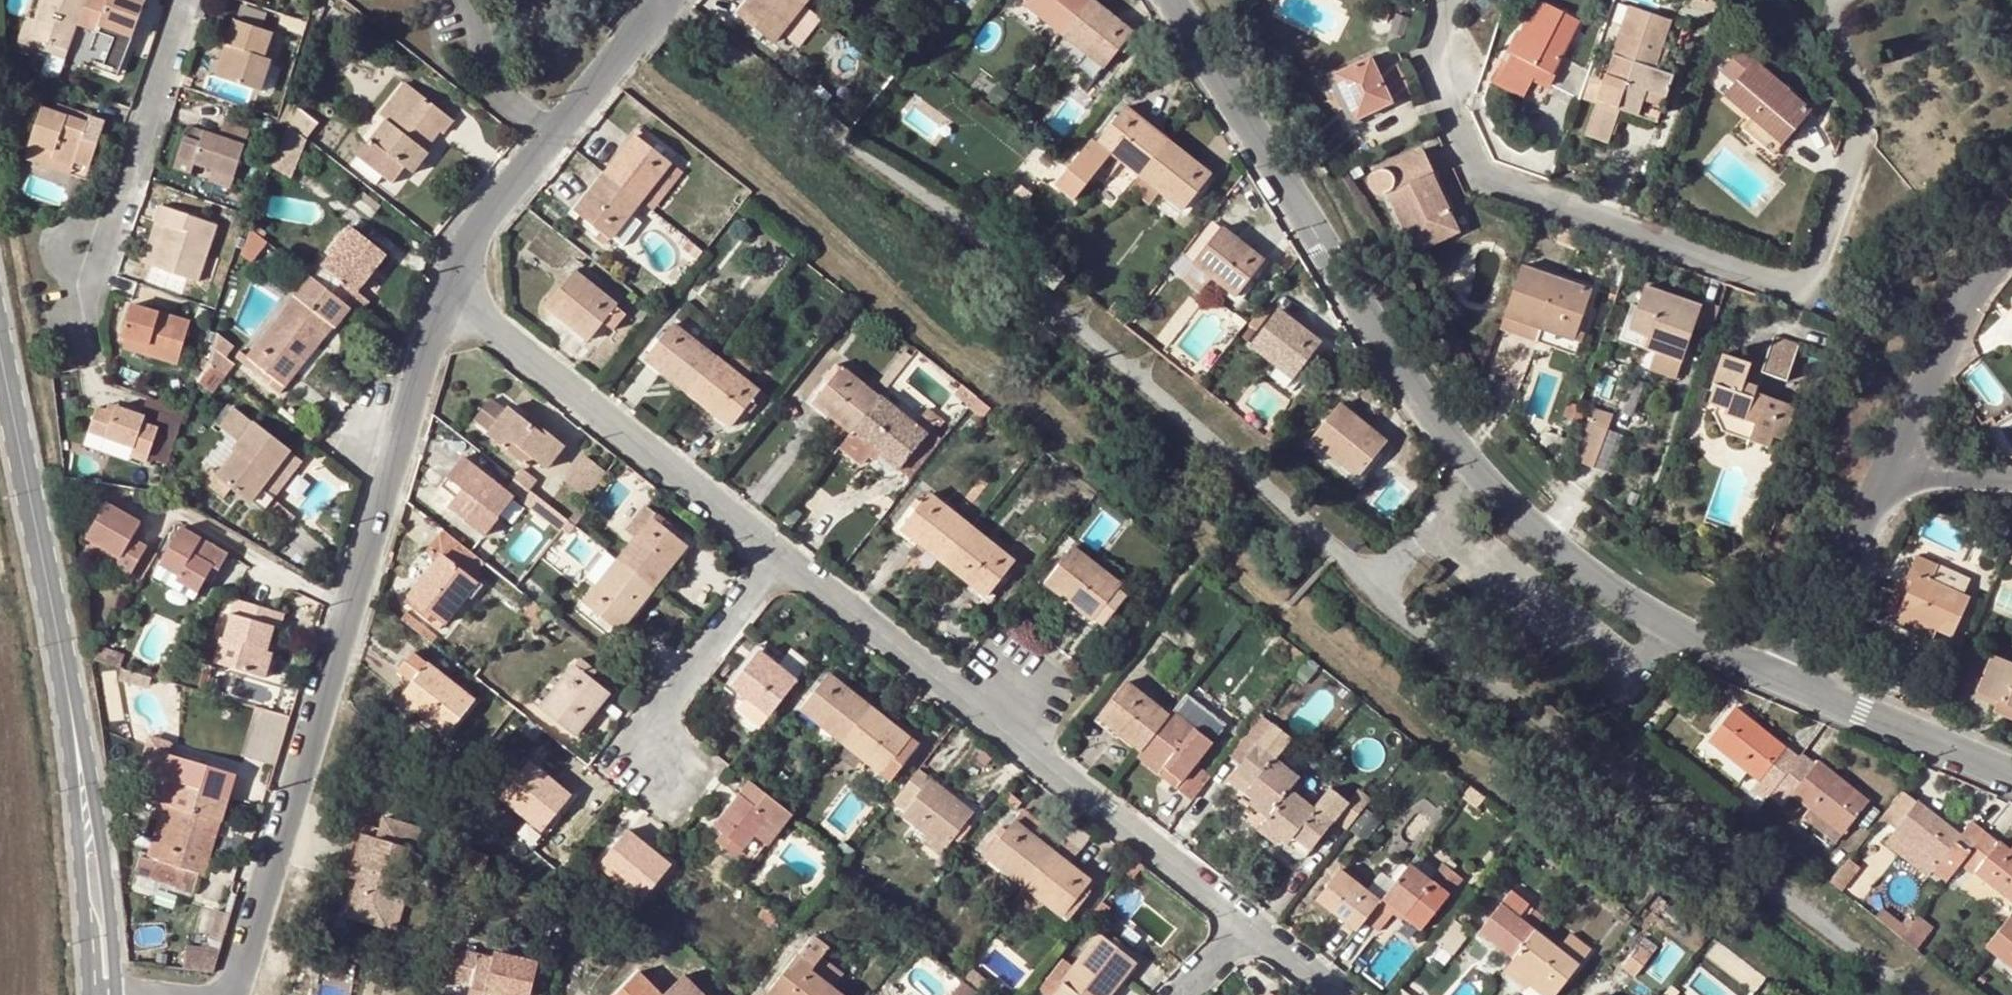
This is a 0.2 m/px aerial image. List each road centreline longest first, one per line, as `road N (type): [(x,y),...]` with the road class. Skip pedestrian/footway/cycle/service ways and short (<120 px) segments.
road 1 (residential): [(1176,0),(1324,249),(1467,457),(1566,555),(1663,622),(1801,685)]
road 2 (residential): [(450,302),(238,994)]
road 3 (residential): [(1451,0),(1440,27),(1490,178),(1814,296),(1864,142)]
road 4 (residential): [(782,562),(1245,927)]
road 5 (residential): [(450,302),(782,562)]
road 6 (residential): [(97,342),(91,286),(187,0)]
road 7 (tertiary): [(120,994),(111,895),(63,649)]
road 8 (tertiary): [(63,649),(0,326)]
road 9 (tertiary): [(63,649),(91,935)]
road 10 (residential): [(666,769),(650,745),(661,715),(782,562)]
road 11 (residential): [(2011,249),(1955,313),(1892,464)]
road 12 (residential): [(1892,464),(1843,557),(1801,685)]
road 13 (residential): [(1801,685),(2011,771)]
road 14 (residential): [(554,137),(466,247),(450,302)]
road 15 (residential): [(661,0),(554,137)]
road 16 (residential): [(466,0),(506,97),(554,137)]

